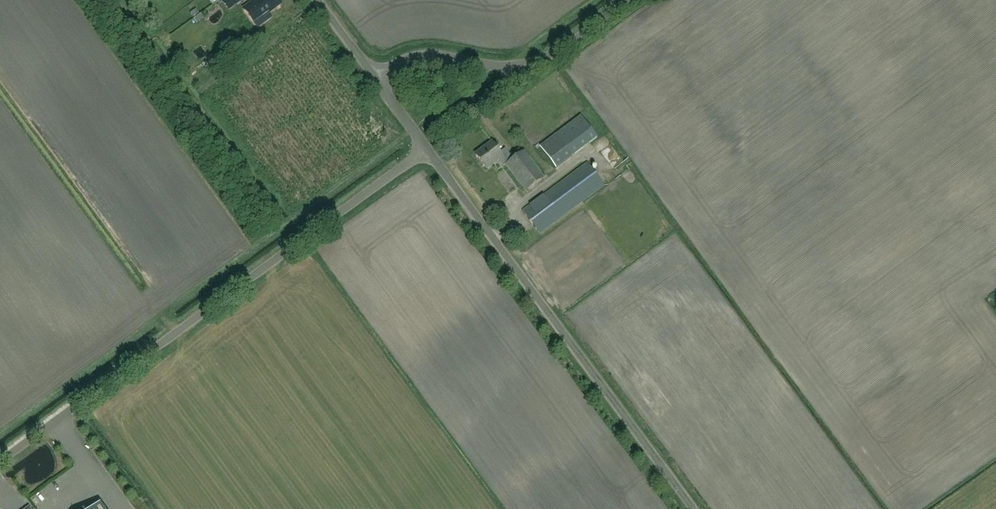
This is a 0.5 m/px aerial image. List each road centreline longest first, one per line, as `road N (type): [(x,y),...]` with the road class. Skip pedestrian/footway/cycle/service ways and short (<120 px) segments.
road 1 (unclassified): [(0,463),(426,148)]
road 2 (unclassified): [(689,508),(426,148)]
road 3 (unclassified): [(375,79),(424,56),(533,66),(633,0)]

